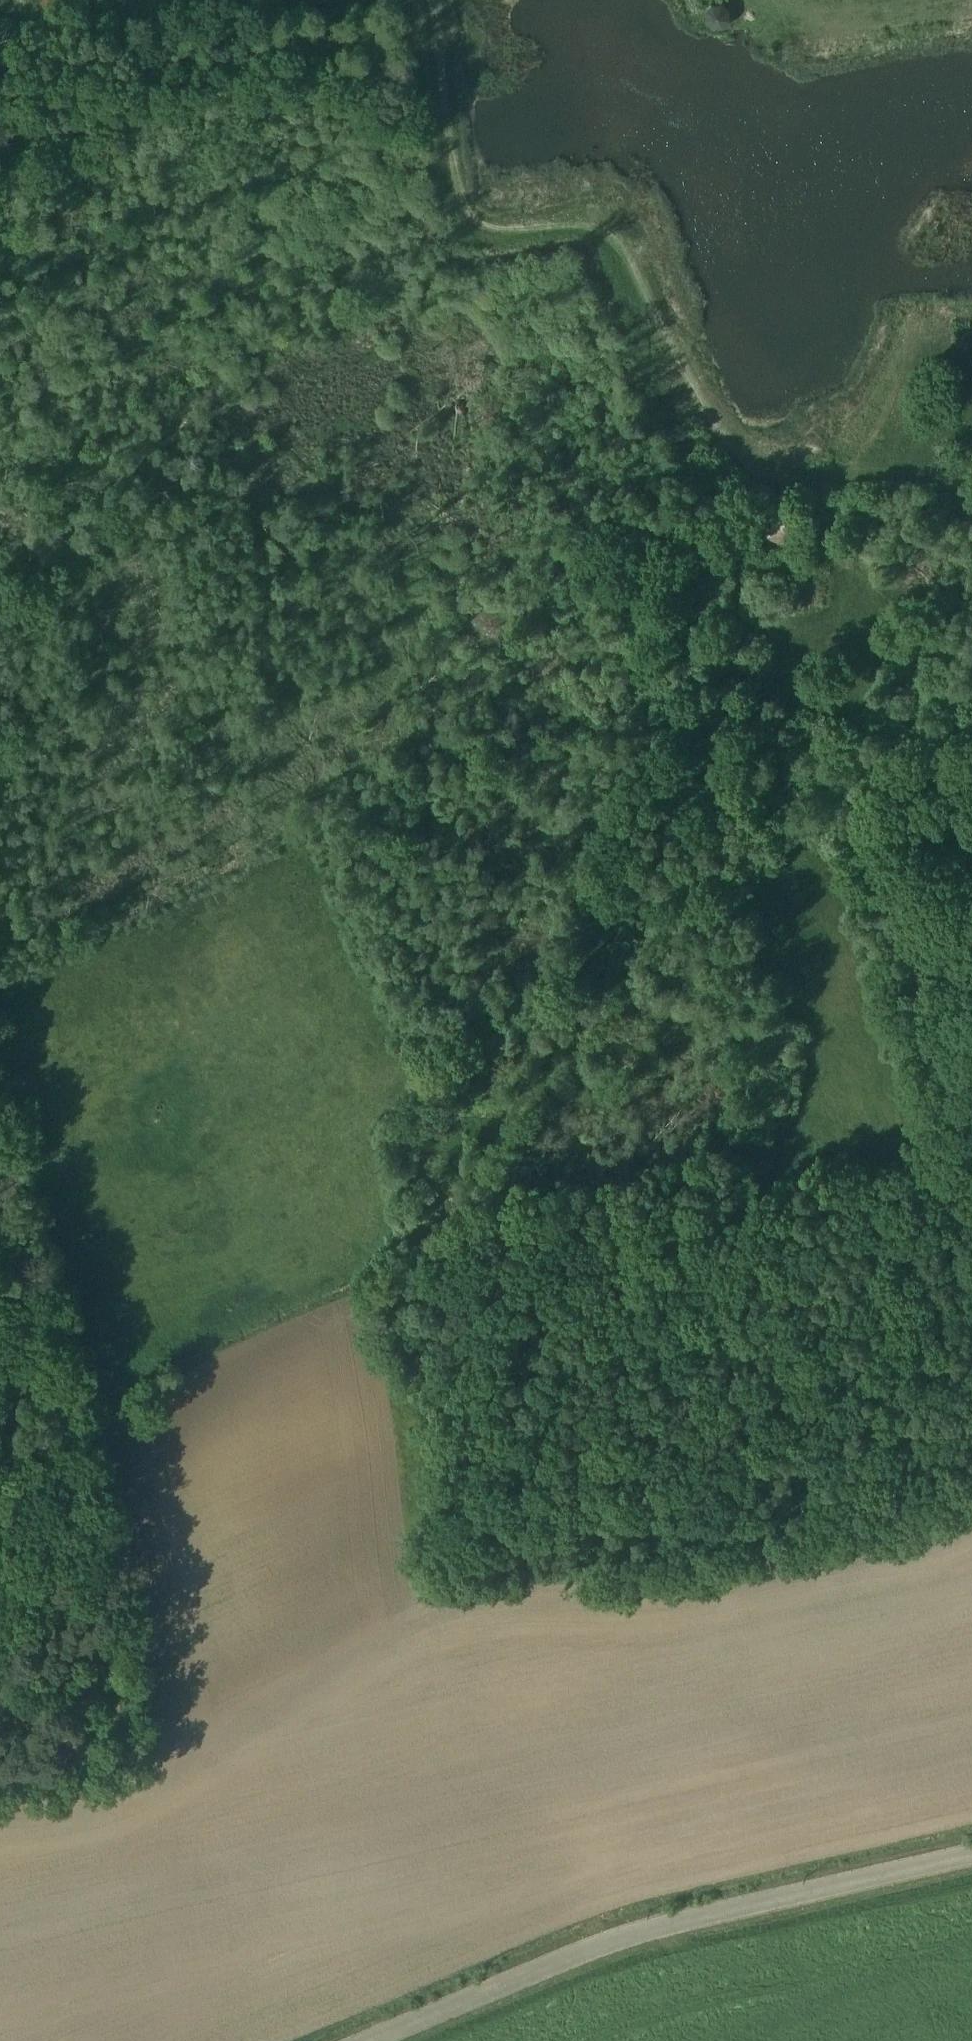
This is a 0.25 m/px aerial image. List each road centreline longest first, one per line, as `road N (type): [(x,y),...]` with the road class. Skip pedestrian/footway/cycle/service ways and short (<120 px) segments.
road 1 (unclassified): [(374,2040),(602,1946),(971,1855)]
road 2 (track): [(844,479),(971,488)]

